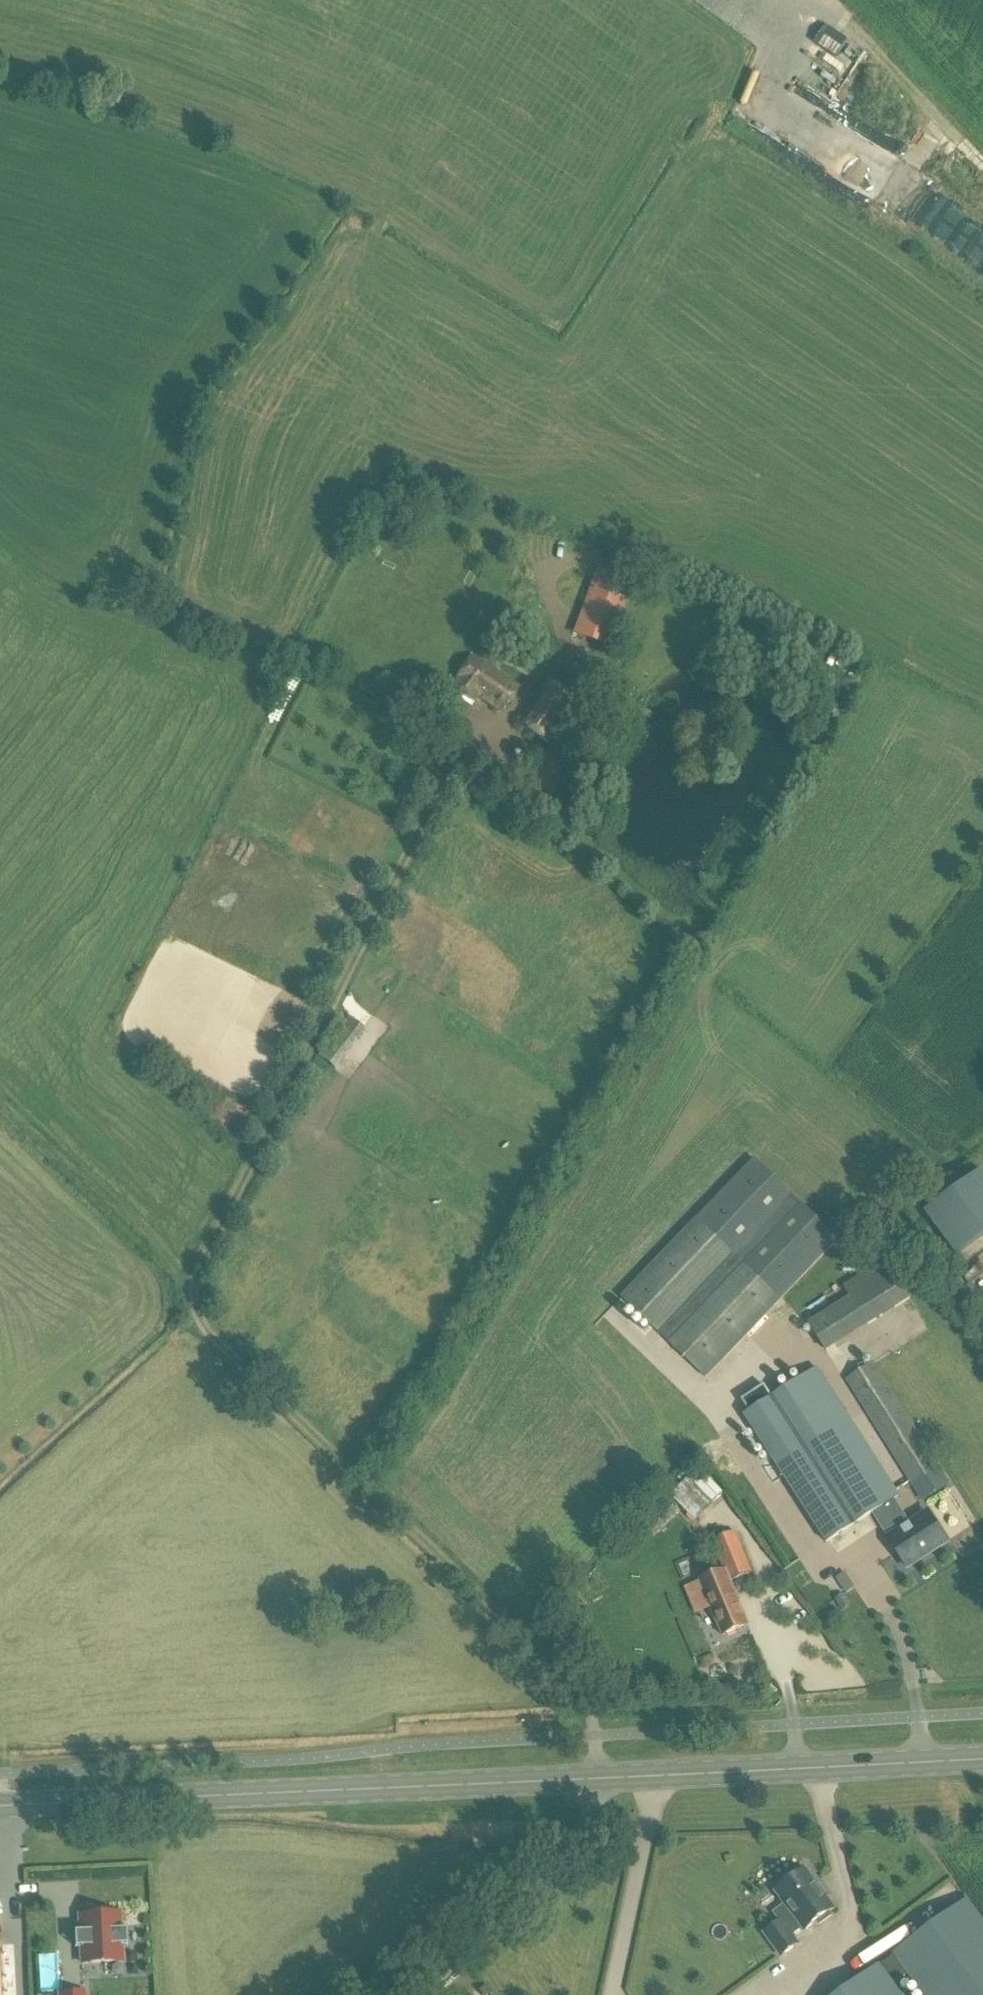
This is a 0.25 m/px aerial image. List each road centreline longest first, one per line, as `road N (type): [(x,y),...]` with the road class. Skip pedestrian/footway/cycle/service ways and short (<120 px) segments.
road 1 (primary): [(0,1807),(982,1761)]

